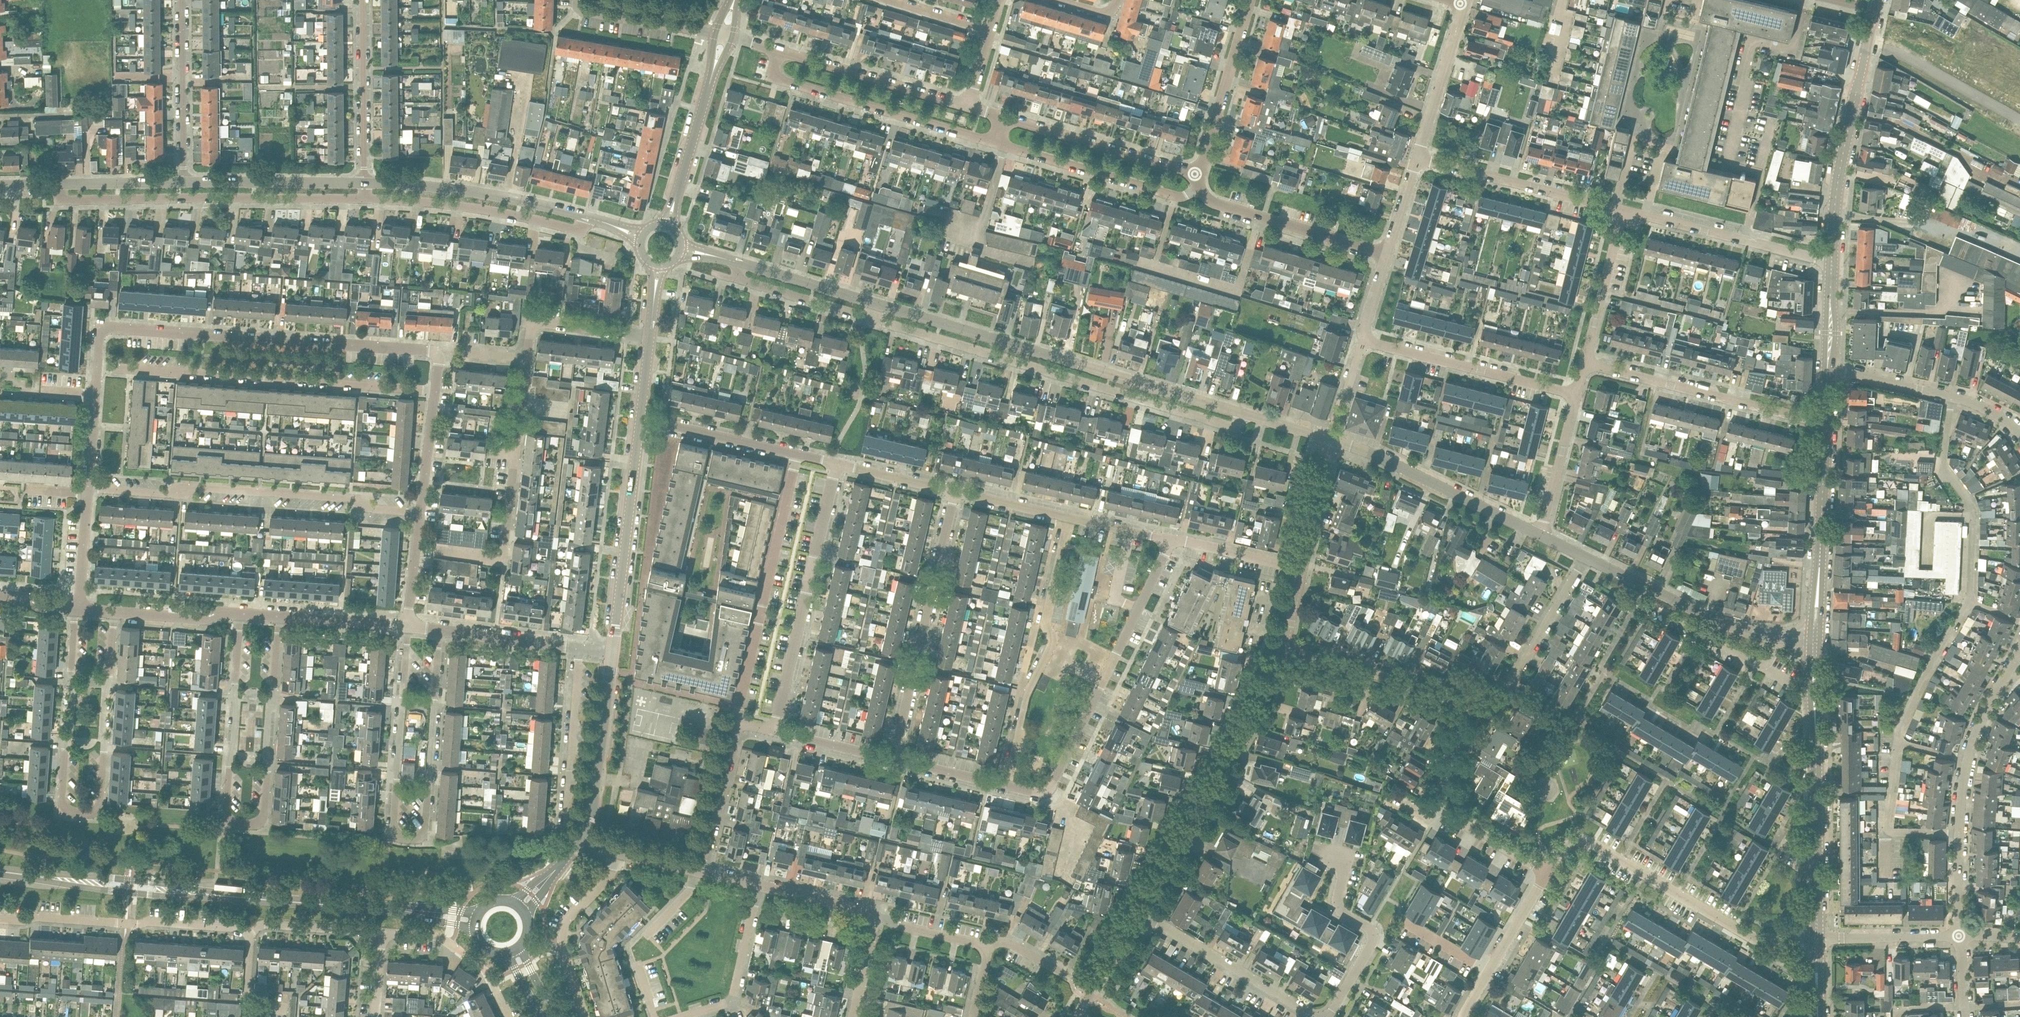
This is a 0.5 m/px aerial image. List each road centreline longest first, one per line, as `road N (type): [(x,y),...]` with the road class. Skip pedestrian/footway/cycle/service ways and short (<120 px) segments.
road 1 (residential): [(240,613),(226,809),(245,825),(265,813),(279,616)]
road 2 (residential): [(408,625),(393,823),(408,840),(426,825),(439,629)]
road 3 (residential): [(75,609),(62,795),(76,812),(94,810),(100,798),(114,612)]
road 4 (residential): [(874,319),(1231,425),(1249,415)]
road 5 (residential): [(1249,415),(878,304)]
road 6 (residential): [(435,391),(434,353),(103,329)]
road 7 (residential): [(97,367),(435,391)]
road 8 (residential): [(420,513),(365,508),(354,498),(88,488)]
road 9 (residential): [(55,184),(61,201),(365,198)]
road 10 (residential): [(1817,938),(1754,938),(1583,840),(1567,843),(1548,872)]
road 11 (residential): [(1140,912),(1258,710),(1283,649)]
road 12 (tertiary): [(1817,938),(1815,639)]
road 13 (residential): [(1959,936),(1968,759),(2018,656)]
road 14 (residential): [(1067,516),(1045,617),(1051,645),(1028,690),(1005,786)]
road 15 (residential): [(893,759),(956,490)]
road 16 (residential): [(774,731),(836,463)]
road 17 (residential): [(797,454),(735,722)]
road 18 (residential): [(1054,780),(1173,539)]
road 19 (residential): [(778,50),(776,74),(784,80),(997,144)]
road 20 (secondary): [(419,911),(165,889)]
road 21 (residential): [(0,919),(149,922),(248,934)]
road 22 (residential): [(1826,423),(1585,363)]
road 23 (tertiary): [(613,653),(640,417)]
road 24 (residential): [(365,198),(464,206),(579,233),(586,216)]
road 25 (residential): [(1541,536),(1331,440)]
road 26 (residential): [(586,216),(488,194),(364,182)]
road 27 (residential): [(1577,395),(1363,340)]
road 28 (tertiary): [(1832,261),(1838,182),(1866,46)]
road 29 (unclassified): [(1326,1016),(1373,934),(1337,906),(1347,856),(1321,849)]
road 30 (tertiary): [(1815,639),(1826,423)]
road 31 (unclassified): [(1832,261),(1623,210)]
road 32 (residential): [(1623,210),(1417,158)]
road 33 (residential): [(997,144),(1175,196),(1198,187)]
road 34 (residential): [(2019,436),(1972,402),(1827,368)]
road 35 (residential): [(1463,700),(1502,701),(1586,558)]
road 36 (residential): [(1387,254),(1217,204),(1198,187)]
road 37 (unclassified): [(1311,1016),(1140,912)]
road 38 (residential): [(968,106),(778,50)]
road 39 (residential): [(579,649),(566,823),(579,841)]
road 40 (residential): [(1192,175),(1005,117)]
road 41 (residential): [(504,552),(527,358)]
road 42 (tertiary): [(579,841),(594,805),(613,653)]
road 43 (residential): [(1463,700),(1283,649)]
road 44 (residential): [(585,1016),(562,931),(613,872),(617,852)]
road 45 (residential): [(1192,175),(1204,161),(1250,0)]
road 46 (residential): [(364,182),(363,0)]
road 47 (residential): [(181,0),(183,181)]
road 48 (residential): [(364,182),(183,181)]
road 49 (residential): [(1866,46),(1897,52),(2019,123)]
road 50 (residential): [(682,1016),(734,996),(758,885)]
road 51 (residential): [(1464,1016),(1548,872)]
road 52 (residential): [(797,454),(640,417)]
road 53 (residential): [(1464,5),(1417,158)]
road 54 (residential): [(1585,363),(1623,210)]
road 55 (tertiary): [(668,223),(712,73)]
road 56 (residential): [(740,263),(745,281),(874,319)]
road 57 (residential): [(700,871),(735,722)]
road 58 (residential): [(527,358),(538,324),(650,335)]
road 59 (residential): [(1541,536),(1577,395)]
road 60 (residential): [(1647,587),(1646,600),(1760,666)]
road 61 (residential): [(715,33),(589,12),(578,0)]
road 62 (residential): [(878,304),(740,263)]
road 63 (residential): [(1817,938),(1959,936)]
road 64 (residential): [(579,649),(439,629)]
road 65 (residential): [(1778,637),(1717,620),(1647,587)]
road 66 (residential): [(248,934),(268,924),(382,933)]
road 67 (residential): [(1302,567),(1173,539)]
road 68 (residential): [(1302,567),(1331,440)]
road 69 (residential): [(408,625),(279,616)]
road 70 (residential): [(183,181),(55,184)]
road 71 (residential): [(240,613),(114,612)]
road 72 (residential): [(1442,809),(1548,872)]
road 73 (residential): [(956,490),(836,463)]
road 74 (residential): [(420,513),(435,391)]
road 75 (residential): [(876,919),(758,885)]
road 76 (residential): [(893,759),(774,731)]
road 77 (residential): [(1077,1016),(1140,912)]

